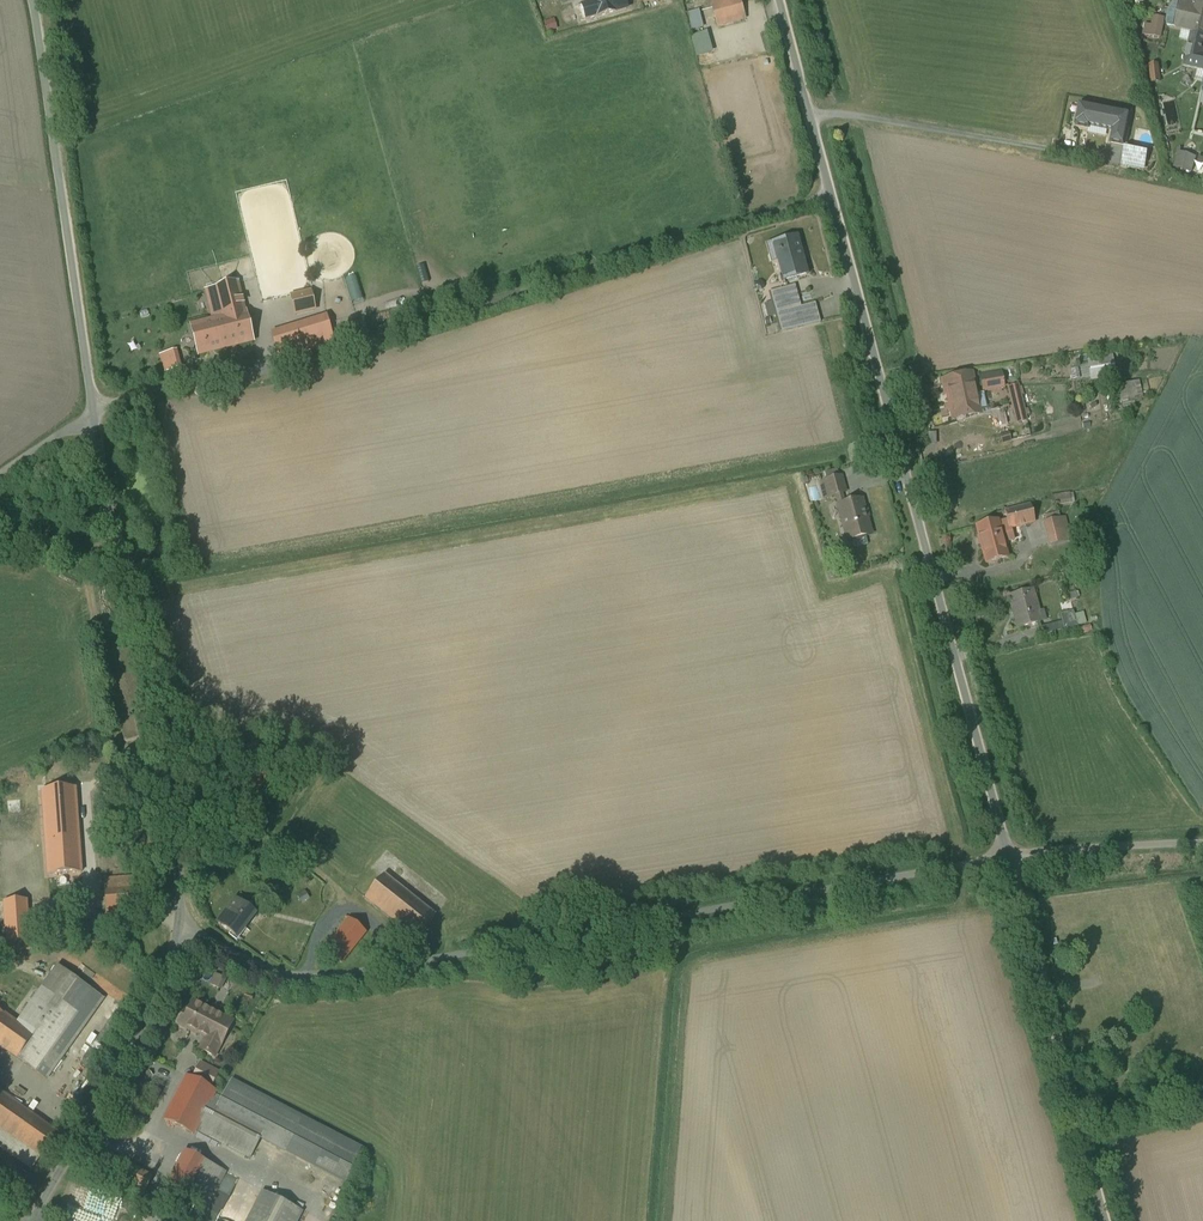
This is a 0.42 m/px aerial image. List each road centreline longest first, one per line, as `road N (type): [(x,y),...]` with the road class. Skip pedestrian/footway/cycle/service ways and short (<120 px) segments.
road 1 (unclassified): [(1008,857),(325,978),(291,977),(177,926)]
road 2 (unclassified): [(830,196),(293,365),(186,382),(91,416)]
road 3 (unclassified): [(830,196),(1008,857)]
road 4 (unclassified): [(91,416),(104,489),(168,658),(186,741),(177,926)]
road 5 (unclassified): [(91,416),(28,0)]
road 6 (unclassified): [(1008,857),(1108,1220)]
road 7 (unclassified): [(177,926),(162,979),(33,1220)]
road 8 (unclassified): [(779,0),(830,196)]
road 9 (unclassified): [(1008,857),(1202,841)]

